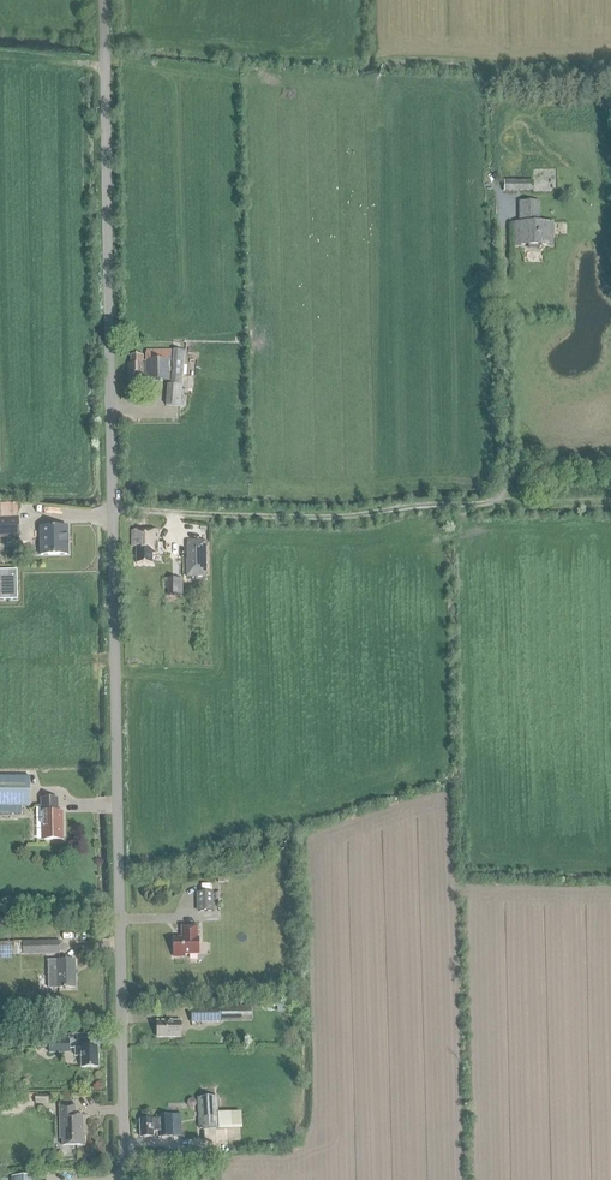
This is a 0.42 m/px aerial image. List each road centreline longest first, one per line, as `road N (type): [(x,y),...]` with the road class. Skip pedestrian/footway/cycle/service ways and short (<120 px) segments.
road 1 (tertiary): [(124,1179),(102,0)]
road 2 (track): [(495,502),(351,517),(111,513)]

